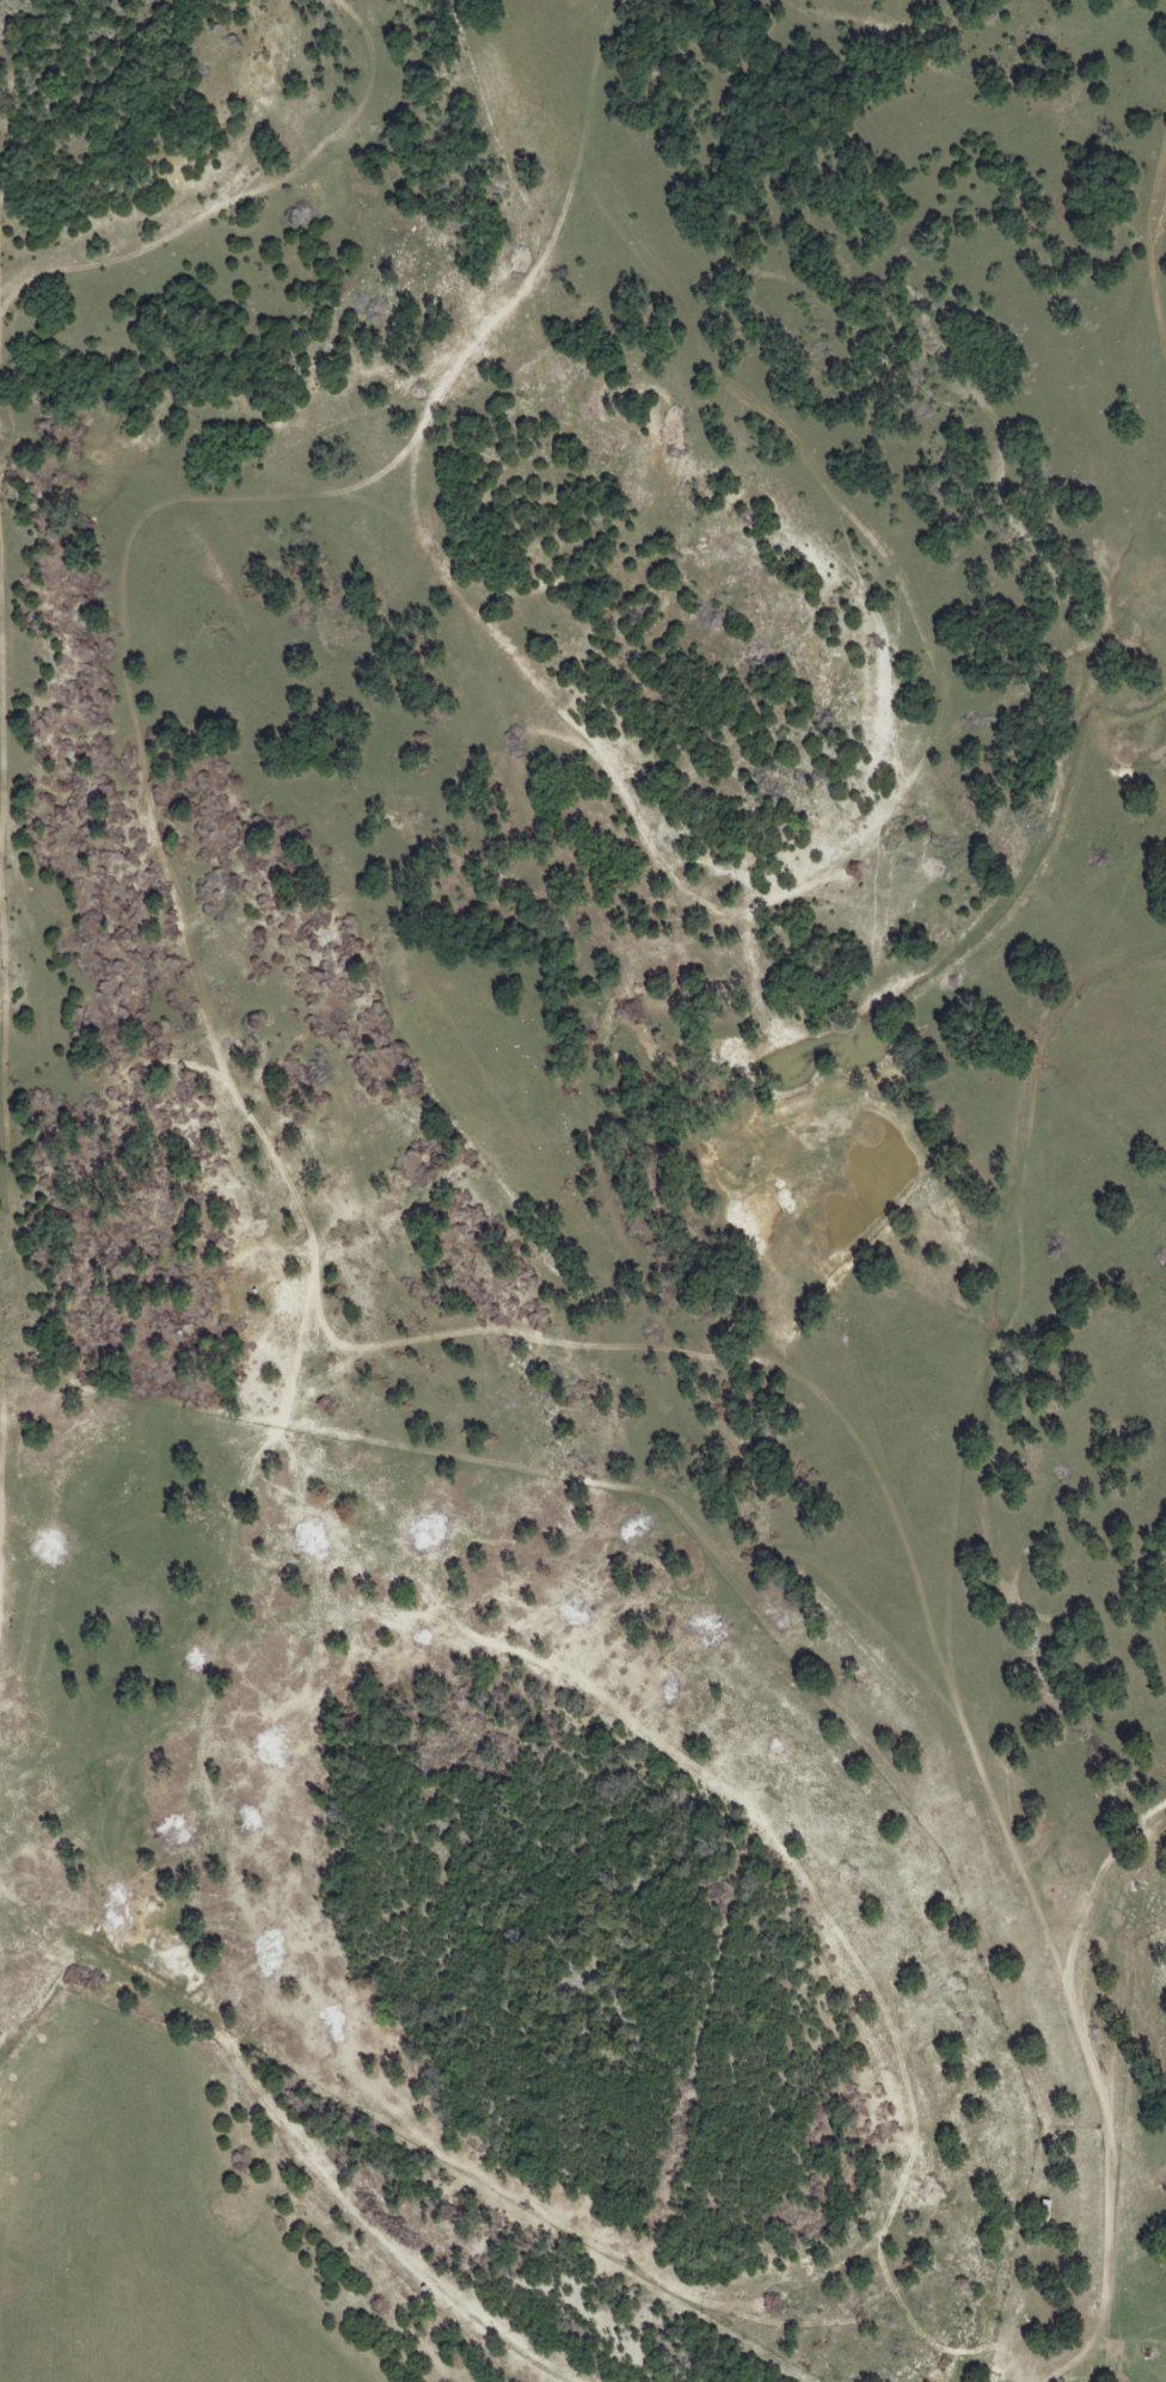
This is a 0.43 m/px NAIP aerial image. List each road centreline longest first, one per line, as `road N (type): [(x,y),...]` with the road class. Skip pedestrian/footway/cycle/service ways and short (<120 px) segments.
road 1 (track): [(1044,2381),(1087,2339),(1107,2226),(1106,2114),(1066,1950),(1099,1870),(1165,1806)]

